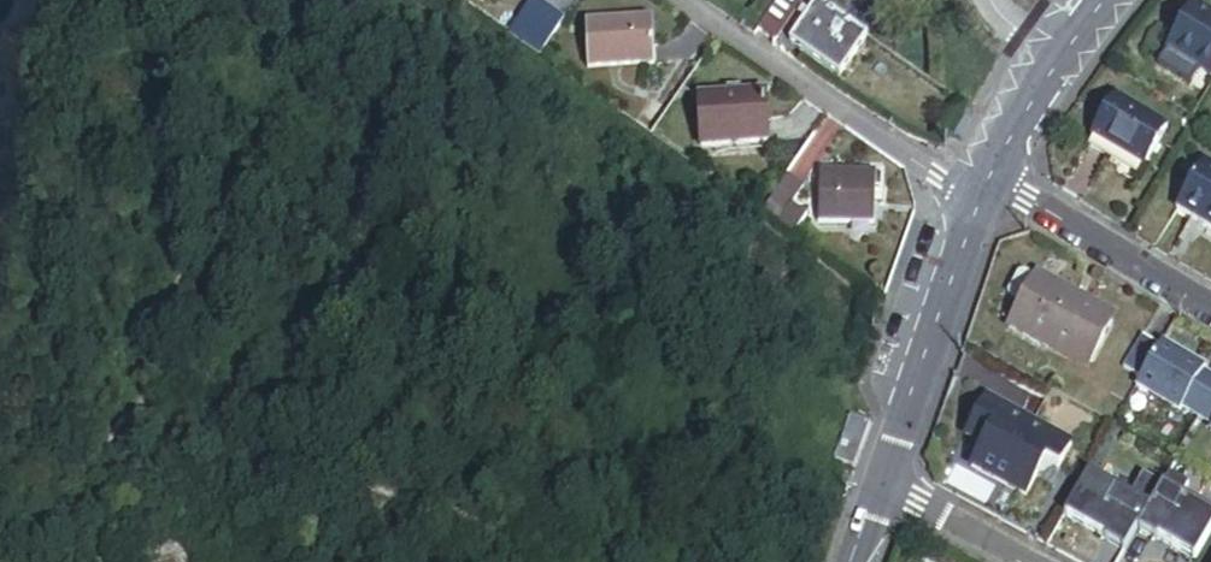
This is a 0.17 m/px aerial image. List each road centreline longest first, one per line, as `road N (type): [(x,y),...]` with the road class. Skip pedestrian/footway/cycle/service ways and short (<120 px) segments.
road 1 (residential): [(980,195),(682,0)]
road 2 (tertiary): [(980,195),(882,486)]
road 3 (residential): [(1210,306),(990,175)]
road 4 (residential): [(882,486),(1024,561)]
road 5 (tertiary): [(1064,56),(990,175)]

